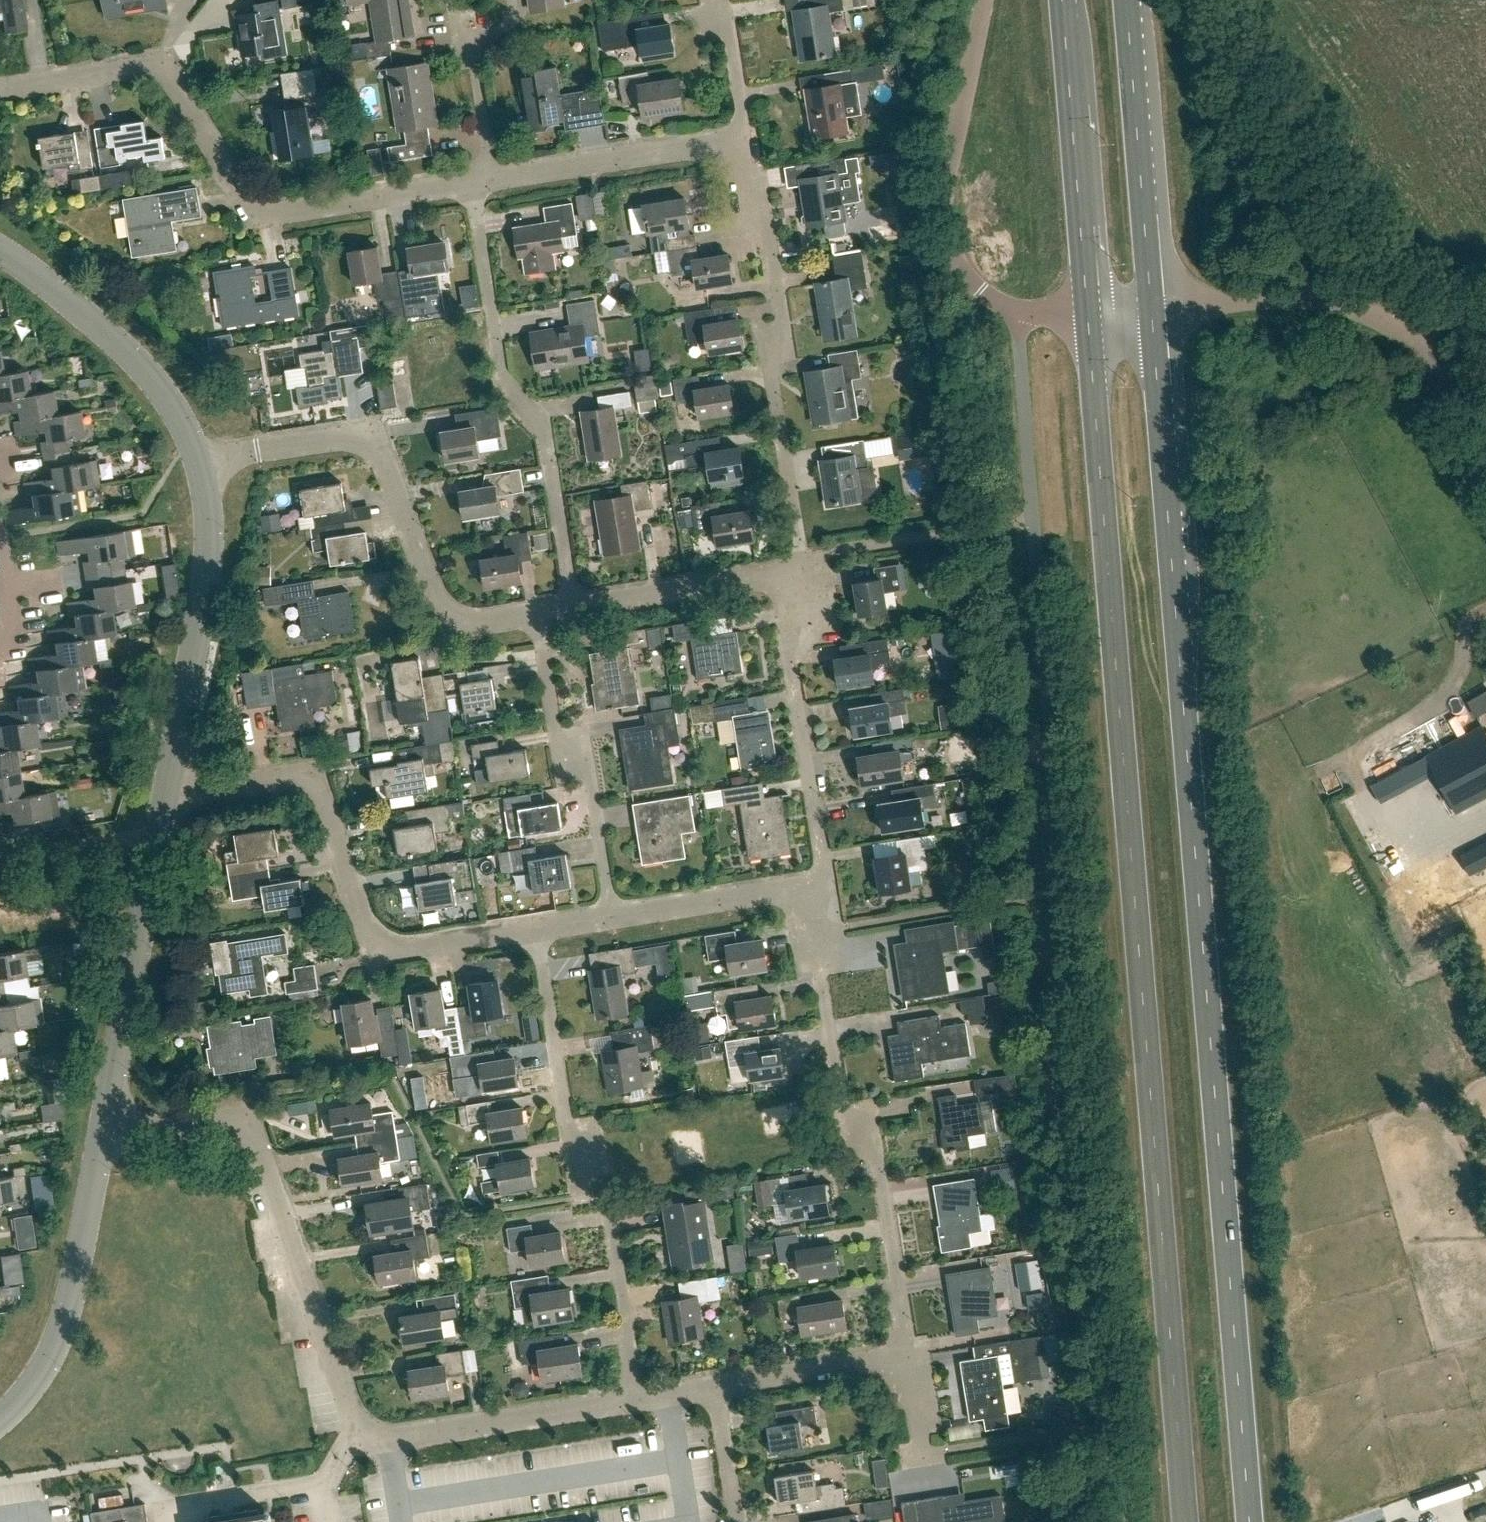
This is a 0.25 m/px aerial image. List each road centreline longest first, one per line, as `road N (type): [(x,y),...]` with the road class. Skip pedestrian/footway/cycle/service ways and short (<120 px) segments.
road 1 (primary): [(1248,1521),(1152,308)]
road 2 (primary): [(1088,312),(1186,1521)]
road 3 (residential): [(640,1399),(389,1441),(355,1427),(251,1131),(226,1120),(104,1128)]
road 4 (residential): [(475,182),(280,213),(246,202),(178,89),(155,66),(0,90)]
road 5 (residential): [(801,887),(842,1099),(875,1153),(906,1357)]
road 6 (residential): [(640,1399),(607,1201),(565,1113),(537,928)]
road 7 (residential): [(168,779),(223,787),(294,774),(322,791),(365,925),(381,942),(410,950),(537,928)]
road 8 (residential): [(538,613),(465,625),(437,604),(383,458),(351,437),(242,451),(201,467)]
road 9 (residential): [(573,608),(541,412),(508,385),(475,182)]
road 10 (residential): [(797,575),(801,559),(773,374),(782,316),(769,233),(729,141)]
road 11 (unclassified): [(168,779),(104,1128)]
road 12 (unclassified): [(1022,312),(966,276),(946,232),(954,135),(985,0)]
road 13 (residential): [(801,887),(824,882),(787,648),(797,575)]
road 14 (residential): [(613,916),(590,775),(556,723),(538,613)]
road 15 (unclassified): [(201,467),(206,535),(168,779)]
road 16 (primary): [(1062,0),(1088,312)]
road 17 (unclassified): [(104,1128),(65,1322),(17,1403),(0,1415)]
road 18 (primary): [(1152,308),(1127,0)]
road 19 (unclassified): [(0,251),(118,336),(151,376),(201,467)]
road 20 (unclassified): [(1152,308),(1313,301),(1375,313),(1407,334)]
road 21 (residential): [(729,141),(495,178)]
road 22 (residential): [(573,608),(797,575)]
road 23 (residential): [(906,1357),(715,1388)]
road 24 (residential): [(613,916),(801,887)]
road 25 (residential): [(469,25),(495,178)]
road 26 (residential): [(729,141),(742,115),(725,0)]
road 27 (residential): [(738,1521),(715,1388)]
road 28 (unclassified): [(1485,433),(1407,334)]

